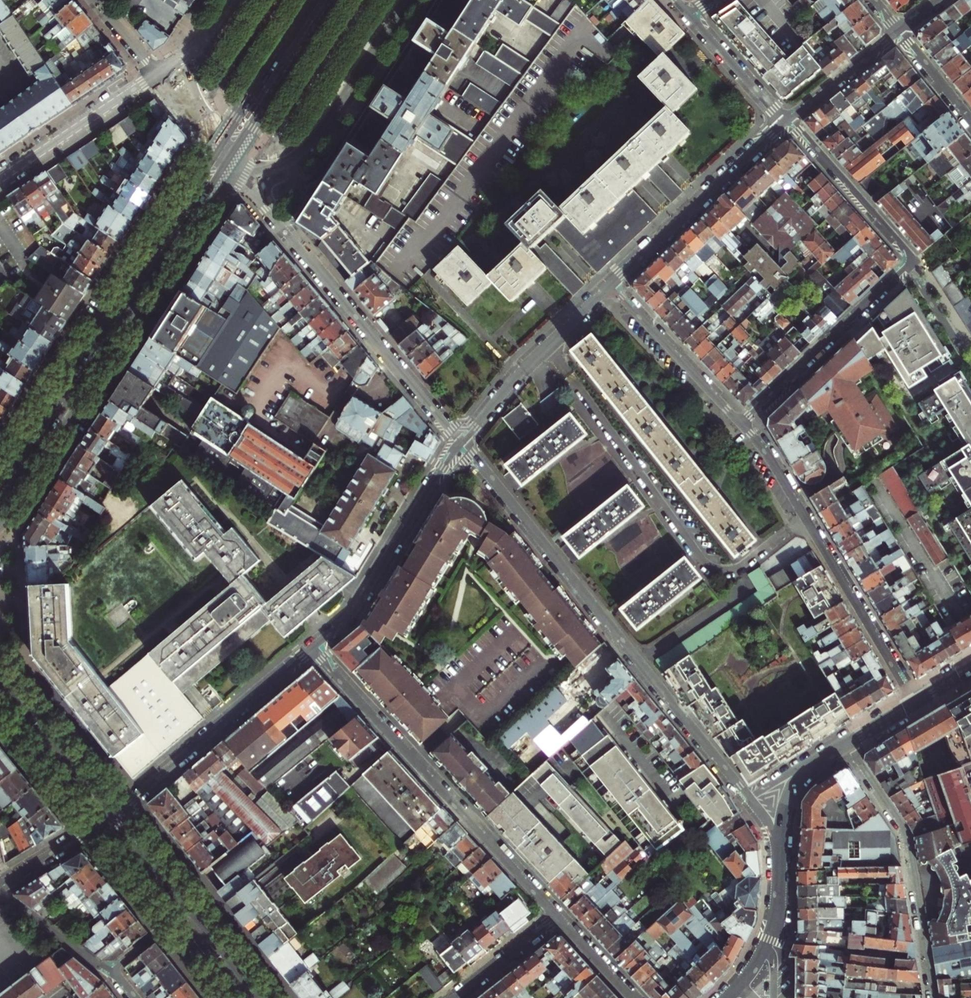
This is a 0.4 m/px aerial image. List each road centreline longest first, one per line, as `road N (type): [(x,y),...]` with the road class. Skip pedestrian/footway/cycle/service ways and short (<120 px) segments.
road 1 (residential): [(748,800),(461,441)]
road 2 (secondary): [(0,511),(214,188),(242,179)]
road 3 (secondary): [(216,147),(0,481)]
road 4 (residential): [(313,647),(556,915)]
road 5 (residential): [(242,179),(461,441)]
road 6 (residential): [(743,424),(918,701)]
road 7 (residential): [(934,997),(908,839),(844,744)]
road 8 (secondary): [(242,179),(289,168),(312,153),(412,0)]
road 9 (residential): [(115,811),(313,647)]
road 10 (residential): [(313,647),(354,611),(461,441)]
road 11 (residential): [(611,284),(786,121)]
road 12 (secondary): [(265,997),(115,811)]
road 13 (residential): [(743,424),(910,261)]
road 14 (residential): [(461,441),(611,284)]
road 15 (tertiary): [(171,83),(145,85),(0,179)]
road 16 (residential): [(611,284),(743,424)]
road 17 (residential): [(910,261),(786,121)]
road 18 (secondary): [(2,700),(102,822)]
road 19 (tertiary): [(744,985),(773,939),(780,840)]
road 20 (residential): [(688,15),(786,121)]
road 21 (secondary): [(115,811),(23,701)]
road 22 (residential): [(786,121),(899,33)]
road 23 (residential): [(110,974),(0,892)]
road 24 (residential): [(455,997),(556,915)]
road 25 (secondary): [(102,822),(179,918)]
road 26 (residential): [(910,261),(970,364)]

